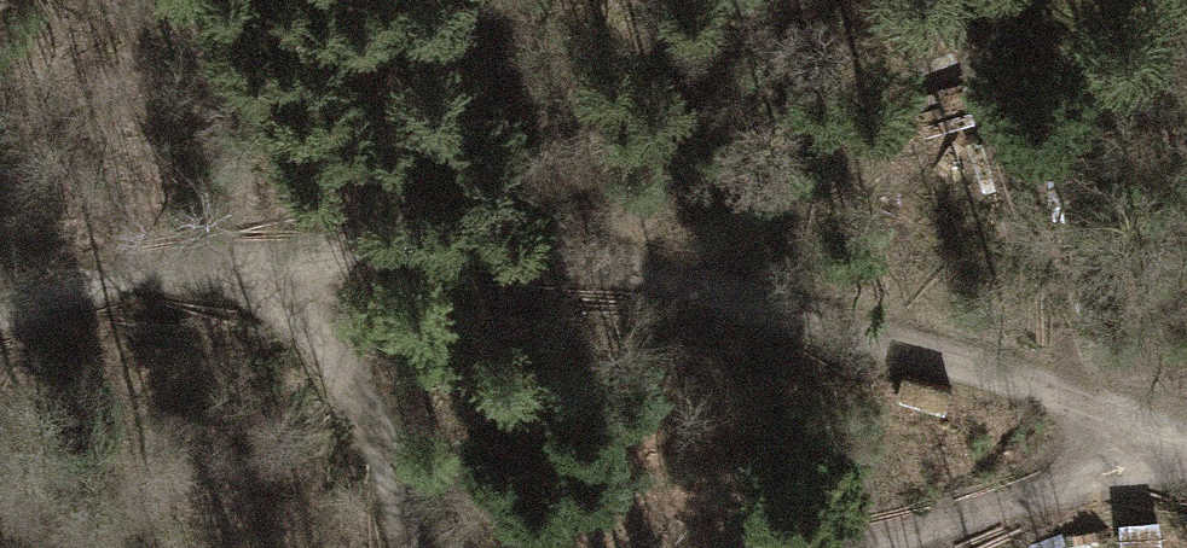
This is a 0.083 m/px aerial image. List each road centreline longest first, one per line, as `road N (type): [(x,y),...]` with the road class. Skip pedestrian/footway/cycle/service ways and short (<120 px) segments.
road 1 (track): [(1186,426),(584,254),(441,242),(264,250)]
road 2 (track): [(405,547),(383,435),(358,377),(264,250)]
road 3 (track): [(871,547),(1186,452)]
road 4 (track): [(264,250),(163,262),(0,305)]

